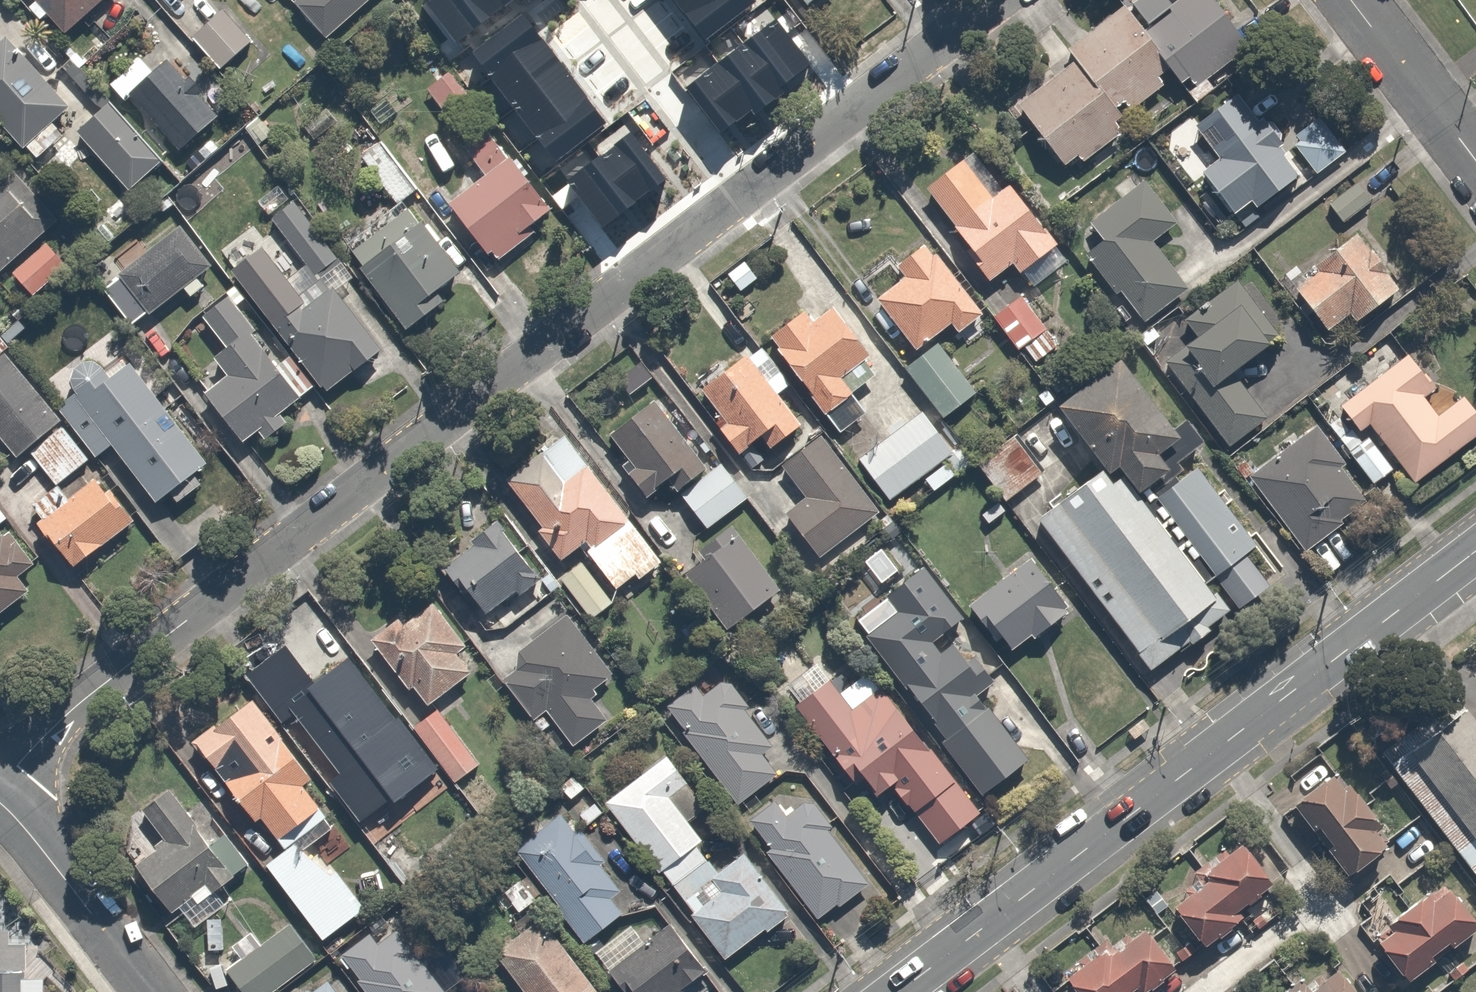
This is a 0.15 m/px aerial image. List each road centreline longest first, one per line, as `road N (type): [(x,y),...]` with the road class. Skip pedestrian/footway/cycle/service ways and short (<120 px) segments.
road 1 (residential): [(997,0),(85,698),(0,791)]
road 2 (secondary): [(898,991),(1475,550)]
road 3 (residential): [(152,991),(0,804)]
road 4 (residential): [(1475,163),(1351,0)]

